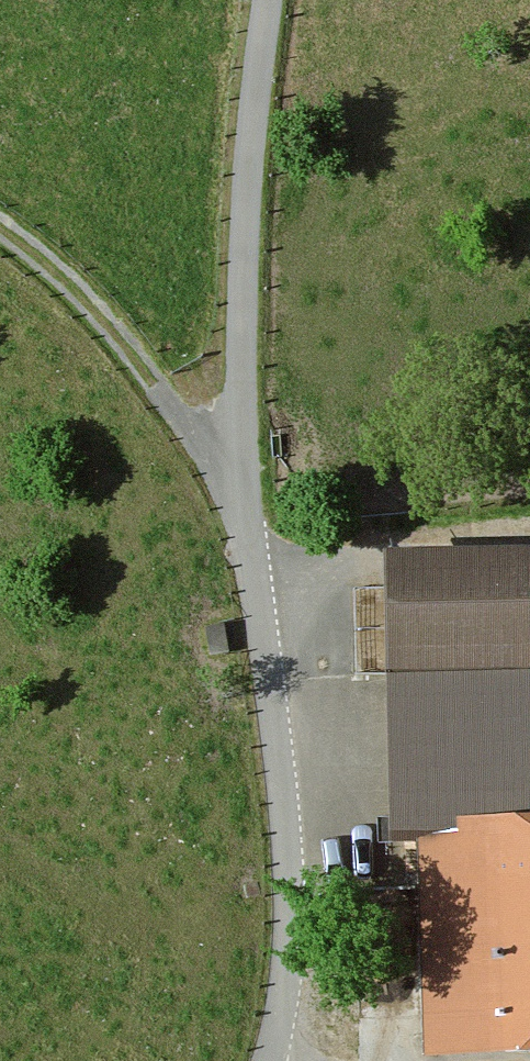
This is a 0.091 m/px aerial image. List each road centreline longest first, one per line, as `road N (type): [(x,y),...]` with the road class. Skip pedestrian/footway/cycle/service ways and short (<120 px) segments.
road 1 (unclassified): [(270,1060),(285,1003),(291,899),(238,460),(244,257),(270,0)]
road 2 (track): [(0,227),(101,317),(198,435),(238,460)]

